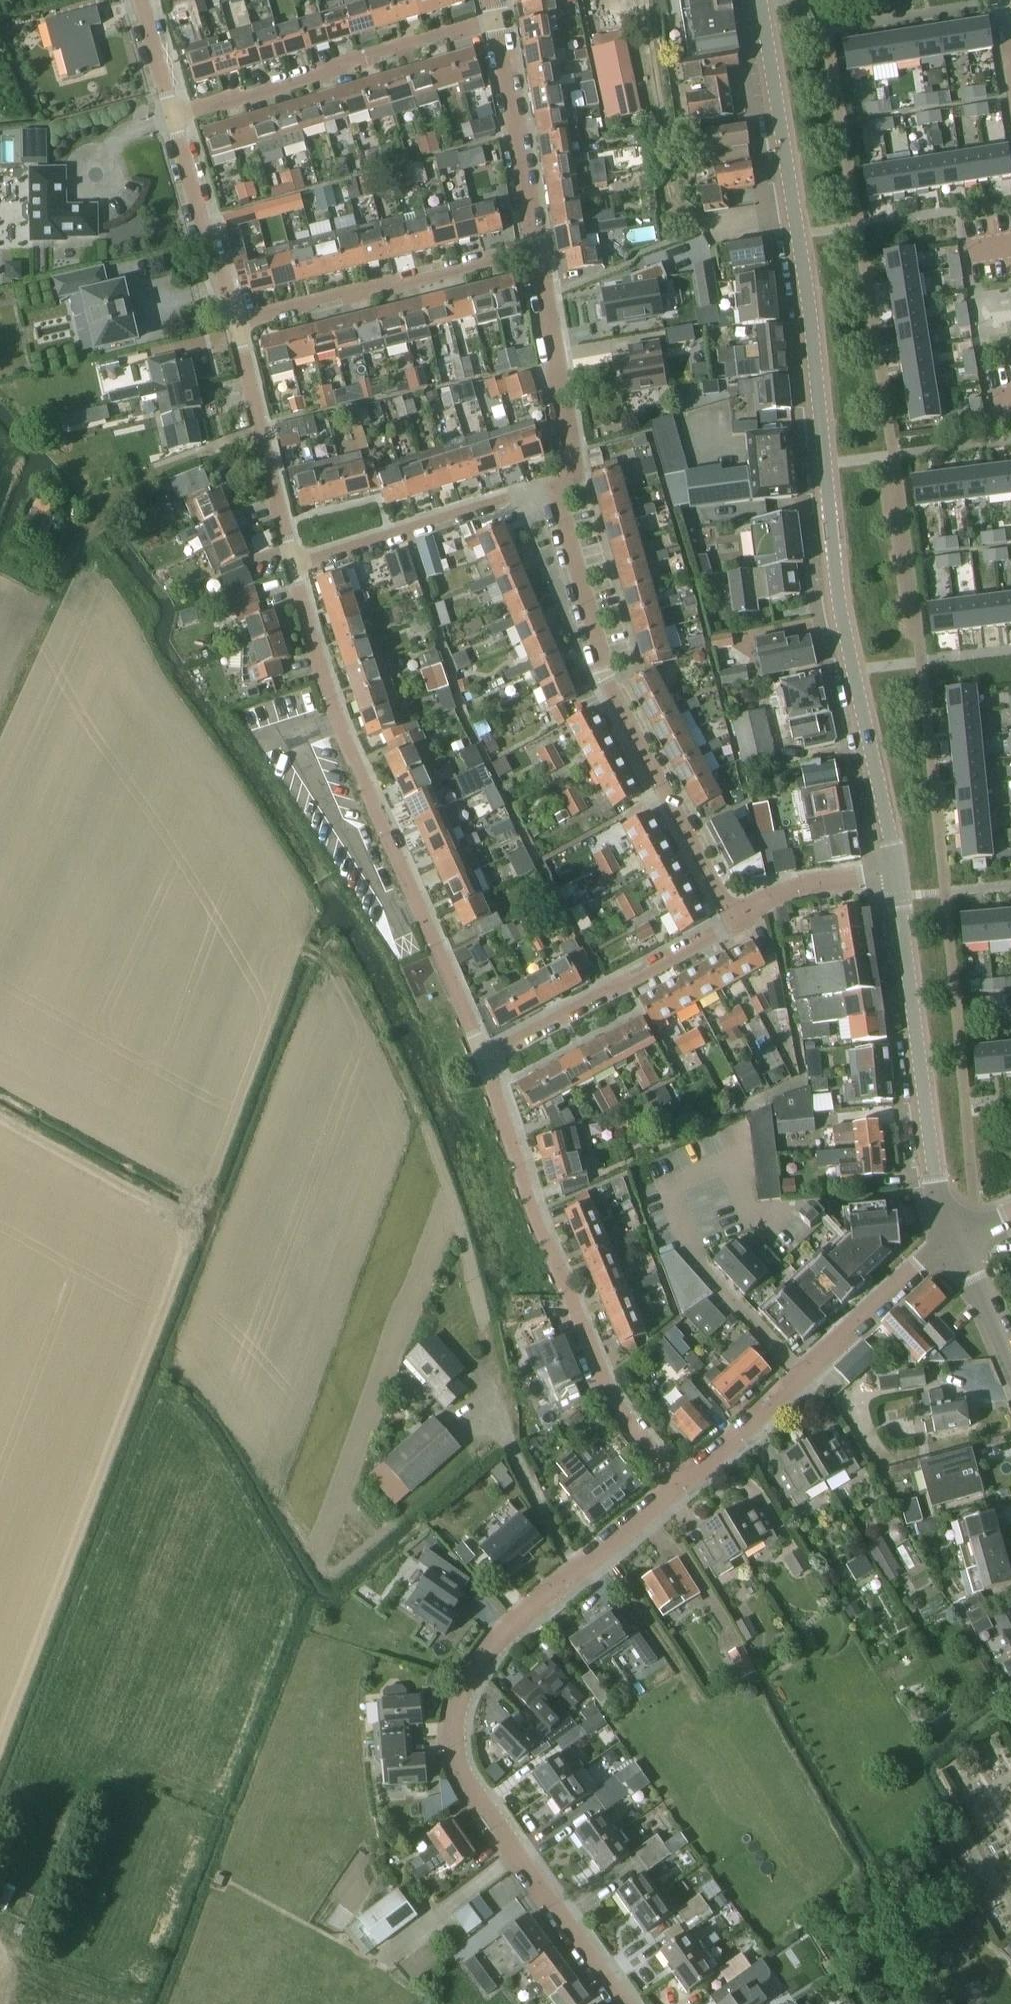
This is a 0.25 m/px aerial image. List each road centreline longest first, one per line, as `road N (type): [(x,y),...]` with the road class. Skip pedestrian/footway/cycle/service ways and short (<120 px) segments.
road 1 (tertiary): [(893,869),(836,586),(814,349),(760,0)]
road 2 (track): [(503,1439),(492,1349),(466,1251),(390,1046),(339,970),(292,946),(193,1225)]
road 3 (residential): [(621,2003),(460,1778),(452,1711),(485,1650),(677,1483)]
road 4 (residential): [(484,1058),(337,724),(289,563)]
road 5 (residential): [(677,1483),(609,1398),(532,1214),(484,1058)]
road 6 (residential): [(733,919),(605,678),(554,493)]
road 7 (tertiary): [(956,1239),(931,1160),(893,869)]
road 8 (residential): [(677,1483),(807,1373),(920,1259),(956,1239)]
road 9 (residential): [(172,117),(495,19)]
road 10 (residential): [(229,327),(535,247)]
road 11 (residential): [(484,1058),(733,919)]
road 12 (residential): [(289,563),(510,497),(554,493)]
road 13 (residential): [(554,493),(571,474),(569,450),(535,247)]
road 14 (residential): [(289,563),(229,327)]
road 15 (residential): [(535,247),(495,19)]
road 16 (residential): [(229,327),(172,117)]
road 17 (residential): [(733,919),(818,880),(893,869)]
road 18 (tertiary): [(1010,1363),(956,1239)]
road 19 (residential): [(172,117),(139,0)]

